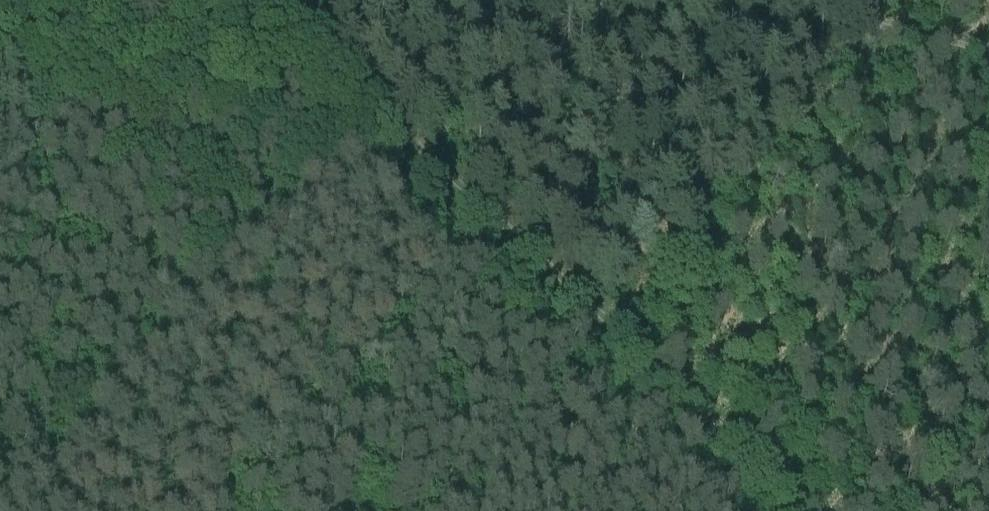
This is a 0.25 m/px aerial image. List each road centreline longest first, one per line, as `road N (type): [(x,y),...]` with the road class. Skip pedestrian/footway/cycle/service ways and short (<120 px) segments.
road 1 (track): [(389,119),(804,510)]
road 2 (track): [(765,0),(988,57)]
road 3 (track): [(265,0),(389,119)]

